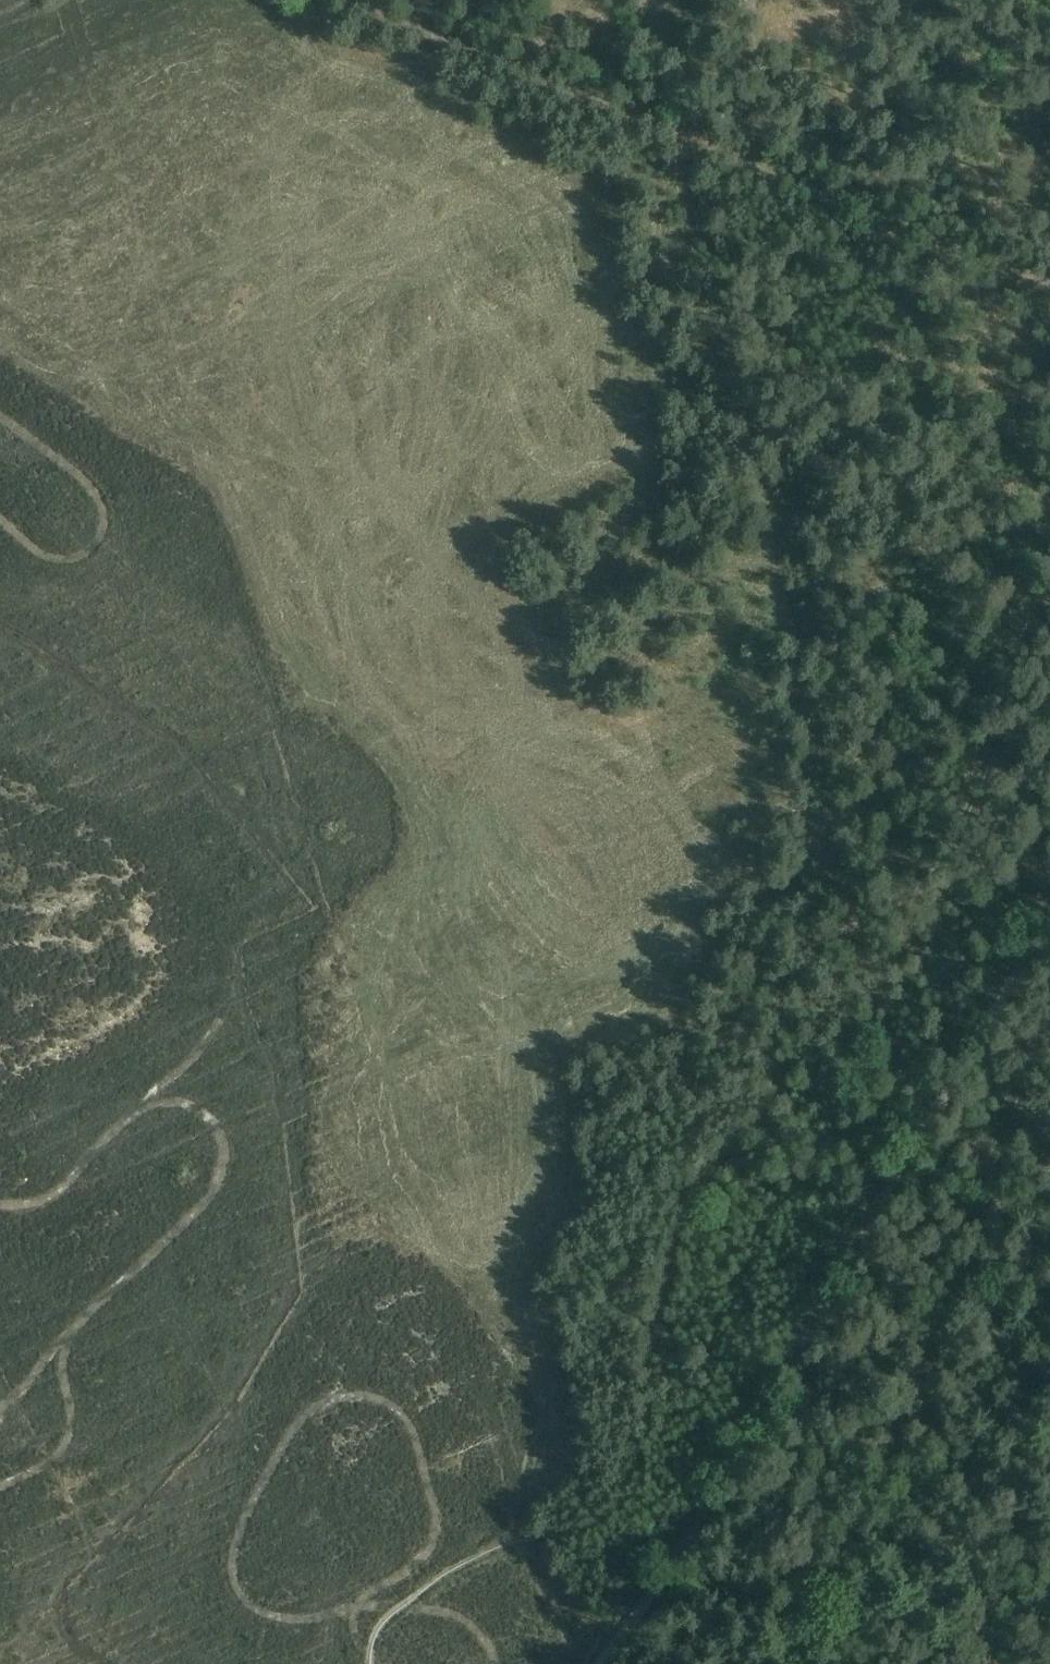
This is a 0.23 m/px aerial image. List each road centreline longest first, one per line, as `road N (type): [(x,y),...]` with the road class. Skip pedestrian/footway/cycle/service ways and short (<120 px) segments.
road 1 (track): [(1049,860),(597,1663)]
road 2 (track): [(316,0),(1049,281)]

